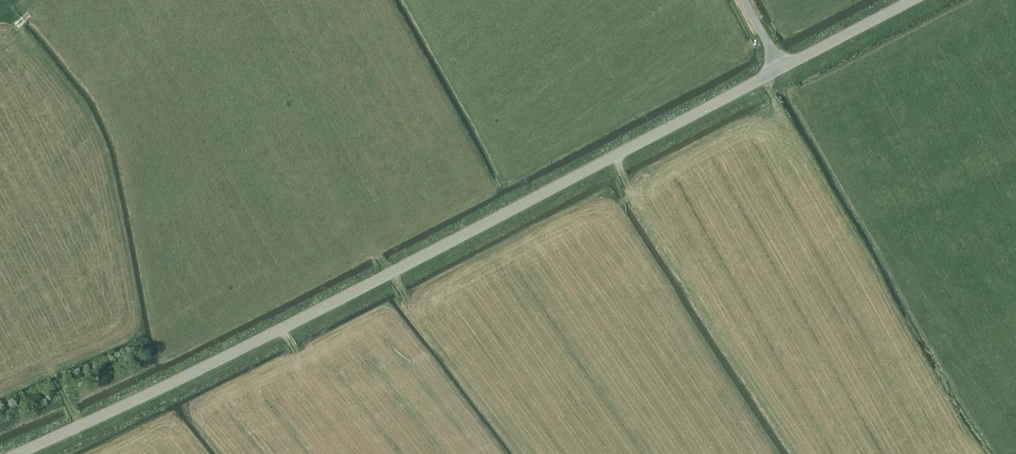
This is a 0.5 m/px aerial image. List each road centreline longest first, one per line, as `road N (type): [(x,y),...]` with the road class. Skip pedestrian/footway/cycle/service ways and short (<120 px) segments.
road 1 (tertiary): [(17,453),(283,328),(911,0)]

